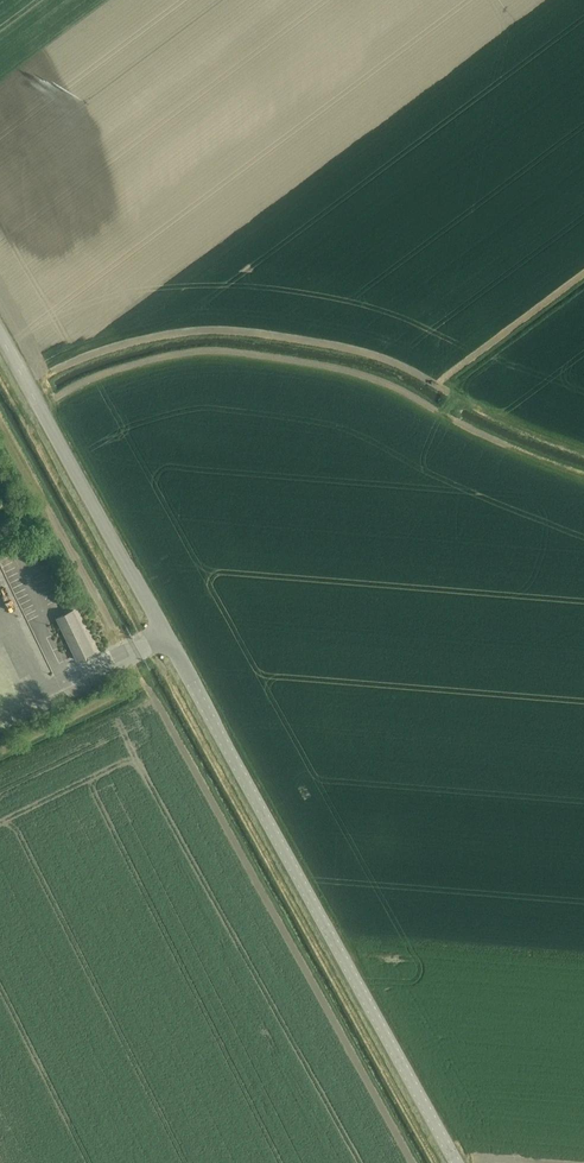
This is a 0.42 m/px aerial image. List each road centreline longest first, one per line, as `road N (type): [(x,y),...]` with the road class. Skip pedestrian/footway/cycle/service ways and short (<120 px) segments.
road 1 (tertiary): [(456,1162),(0,335)]

